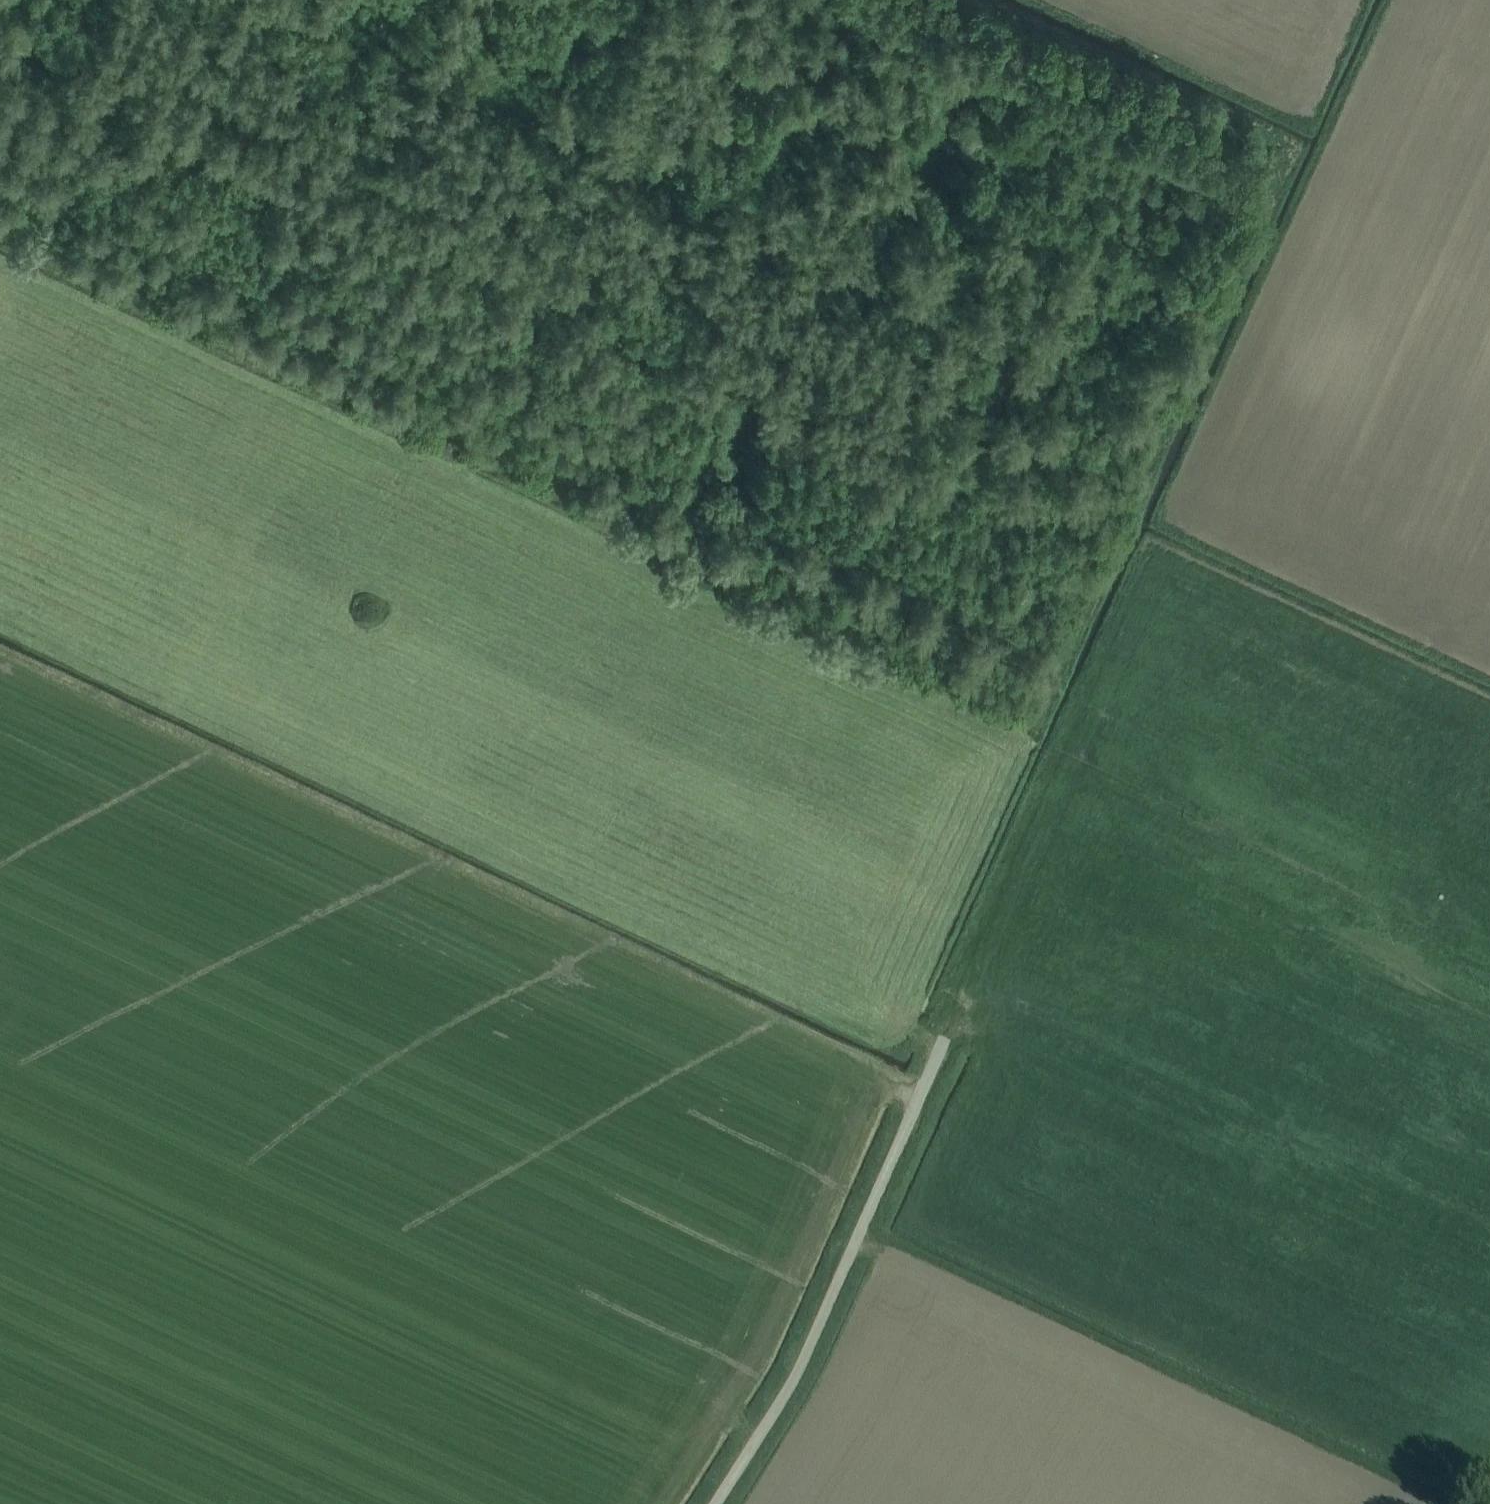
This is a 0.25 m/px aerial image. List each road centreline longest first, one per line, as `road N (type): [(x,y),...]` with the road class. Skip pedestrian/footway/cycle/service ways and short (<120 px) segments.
road 1 (unclassified): [(713,1503),(780,1396),(941,1046)]

